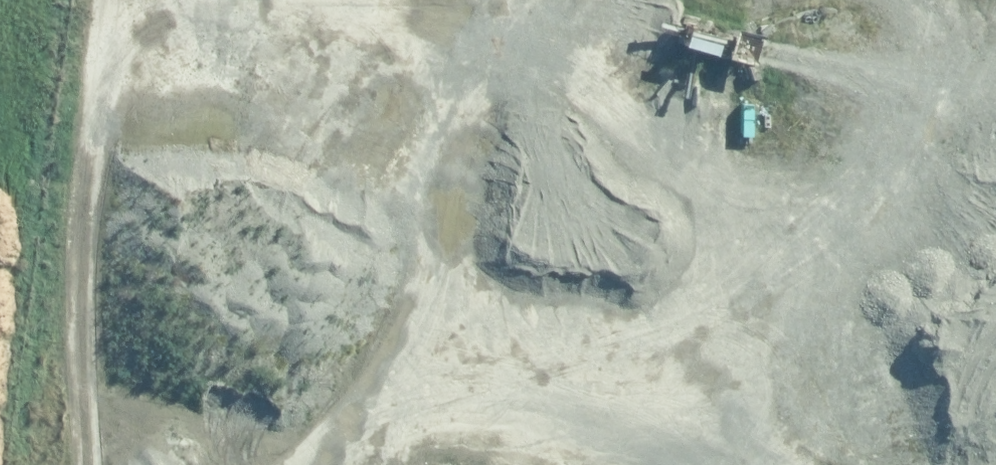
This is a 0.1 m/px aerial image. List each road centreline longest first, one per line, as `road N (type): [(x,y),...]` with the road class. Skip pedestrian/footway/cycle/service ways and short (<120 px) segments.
road 1 (track): [(280,464),(349,378),(551,0)]
road 2 (track): [(96,464),(101,128),(112,0)]

